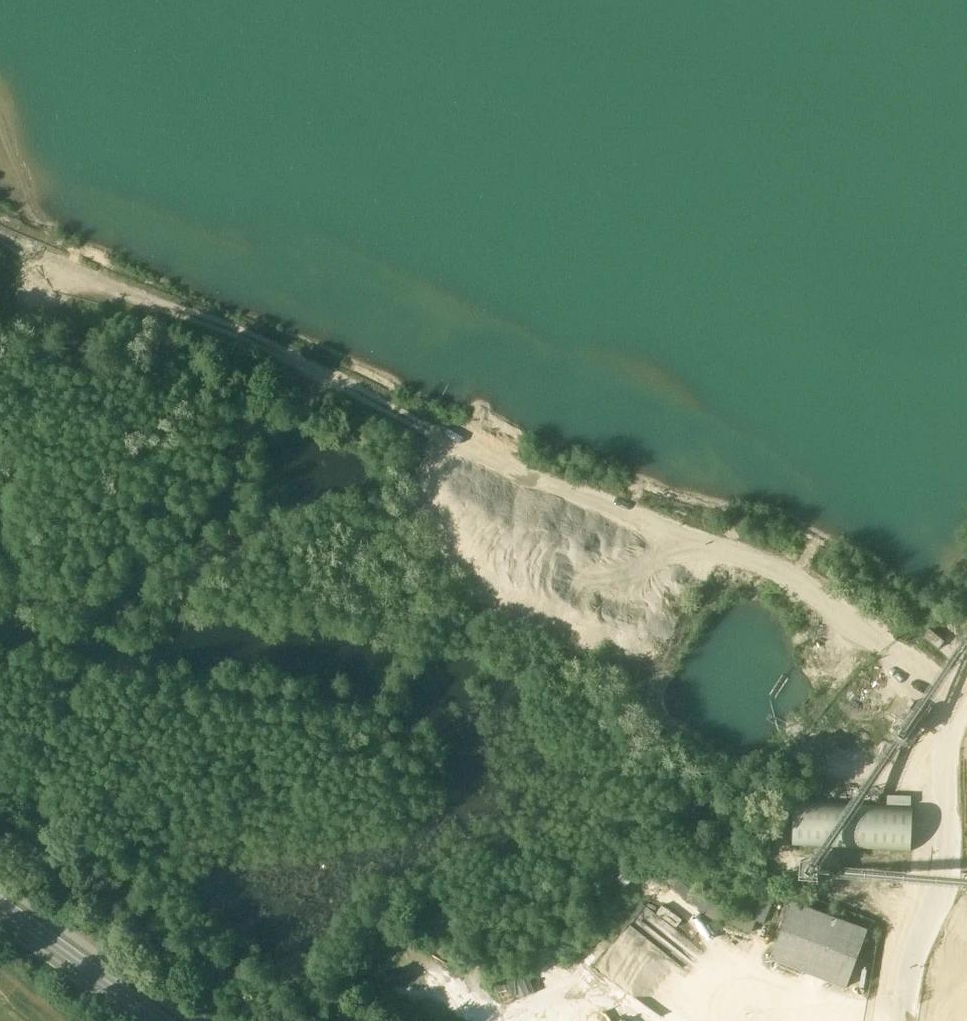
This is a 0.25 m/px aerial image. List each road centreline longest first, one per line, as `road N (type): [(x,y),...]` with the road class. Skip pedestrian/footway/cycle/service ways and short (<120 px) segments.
road 1 (track): [(258,348),(331,395),(423,438),(808,581),(965,698)]
road 2 (tertiary): [(0,912),(152,1020)]

